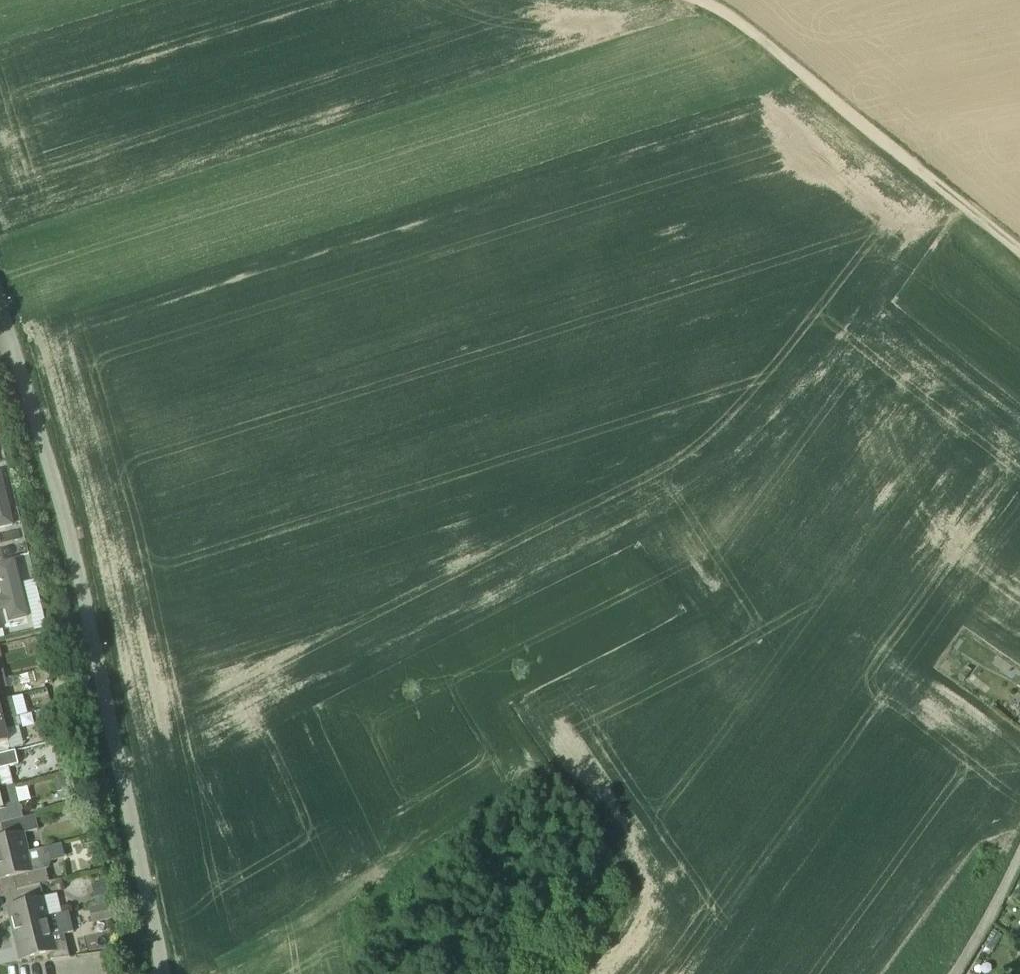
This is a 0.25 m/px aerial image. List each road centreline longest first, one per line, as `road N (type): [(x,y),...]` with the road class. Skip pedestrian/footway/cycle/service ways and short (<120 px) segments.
road 1 (unclassified): [(165,973),(76,550),(13,342)]
road 2 (track): [(1019,249),(699,0)]
road 3 (unclassified): [(1019,850),(953,973)]

